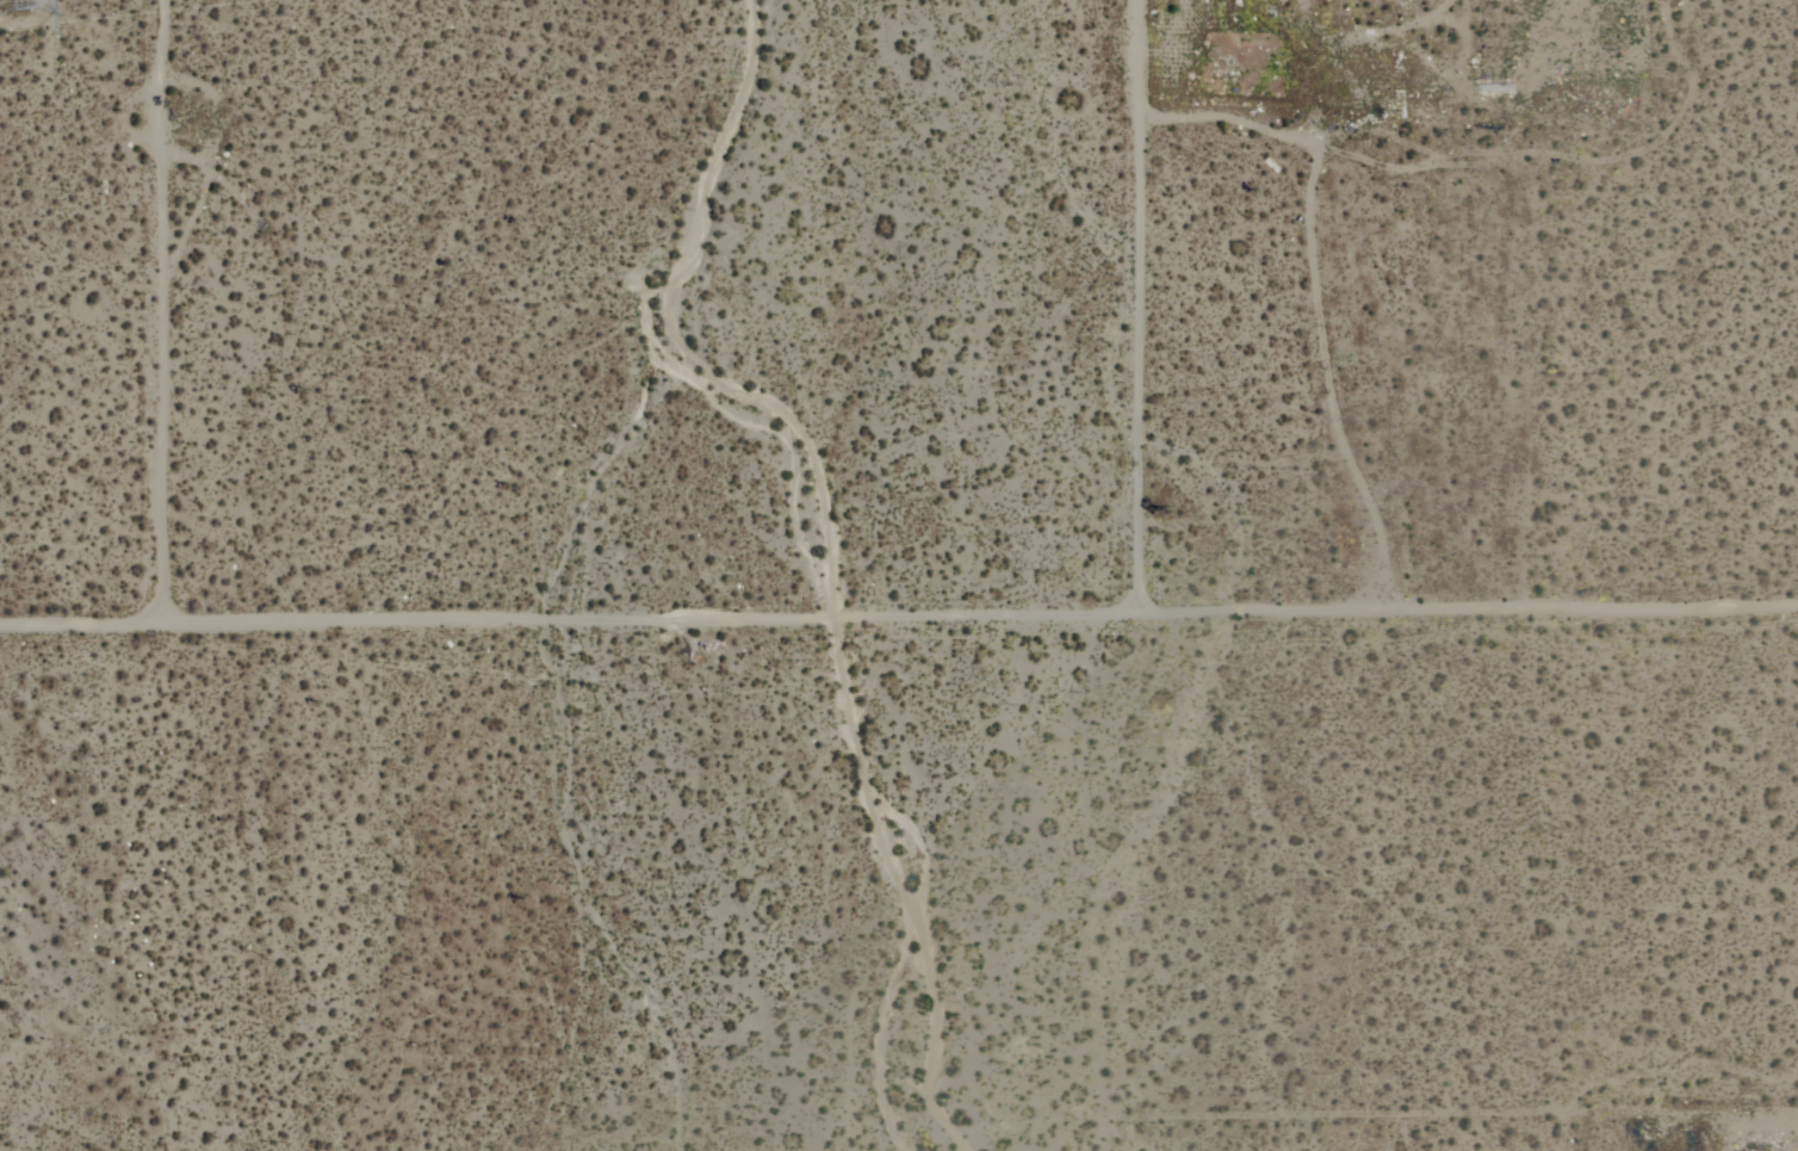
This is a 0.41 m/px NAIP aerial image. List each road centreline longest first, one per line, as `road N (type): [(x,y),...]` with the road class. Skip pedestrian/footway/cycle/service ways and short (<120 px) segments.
road 1 (residential): [(1797,619),(1120,625),(1090,637),(129,619),(0,624)]
road 2 (residential): [(1120,625),(1134,0)]
road 3 (residential): [(129,619),(155,0)]

